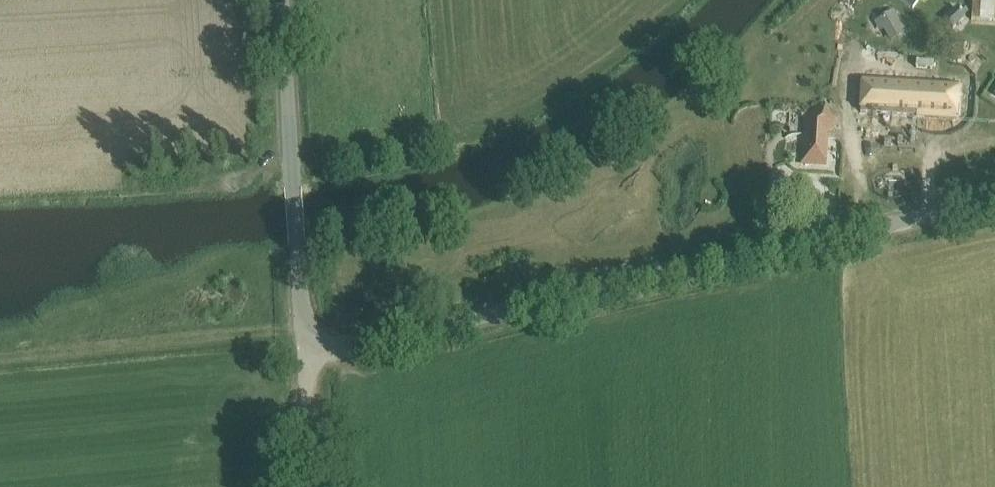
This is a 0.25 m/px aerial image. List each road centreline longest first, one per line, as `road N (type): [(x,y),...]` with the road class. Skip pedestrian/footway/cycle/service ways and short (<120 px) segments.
road 1 (unclassified): [(308,353),(994,198)]
road 2 (unclassified): [(308,353),(280,0)]
road 3 (track): [(310,486),(308,353)]

